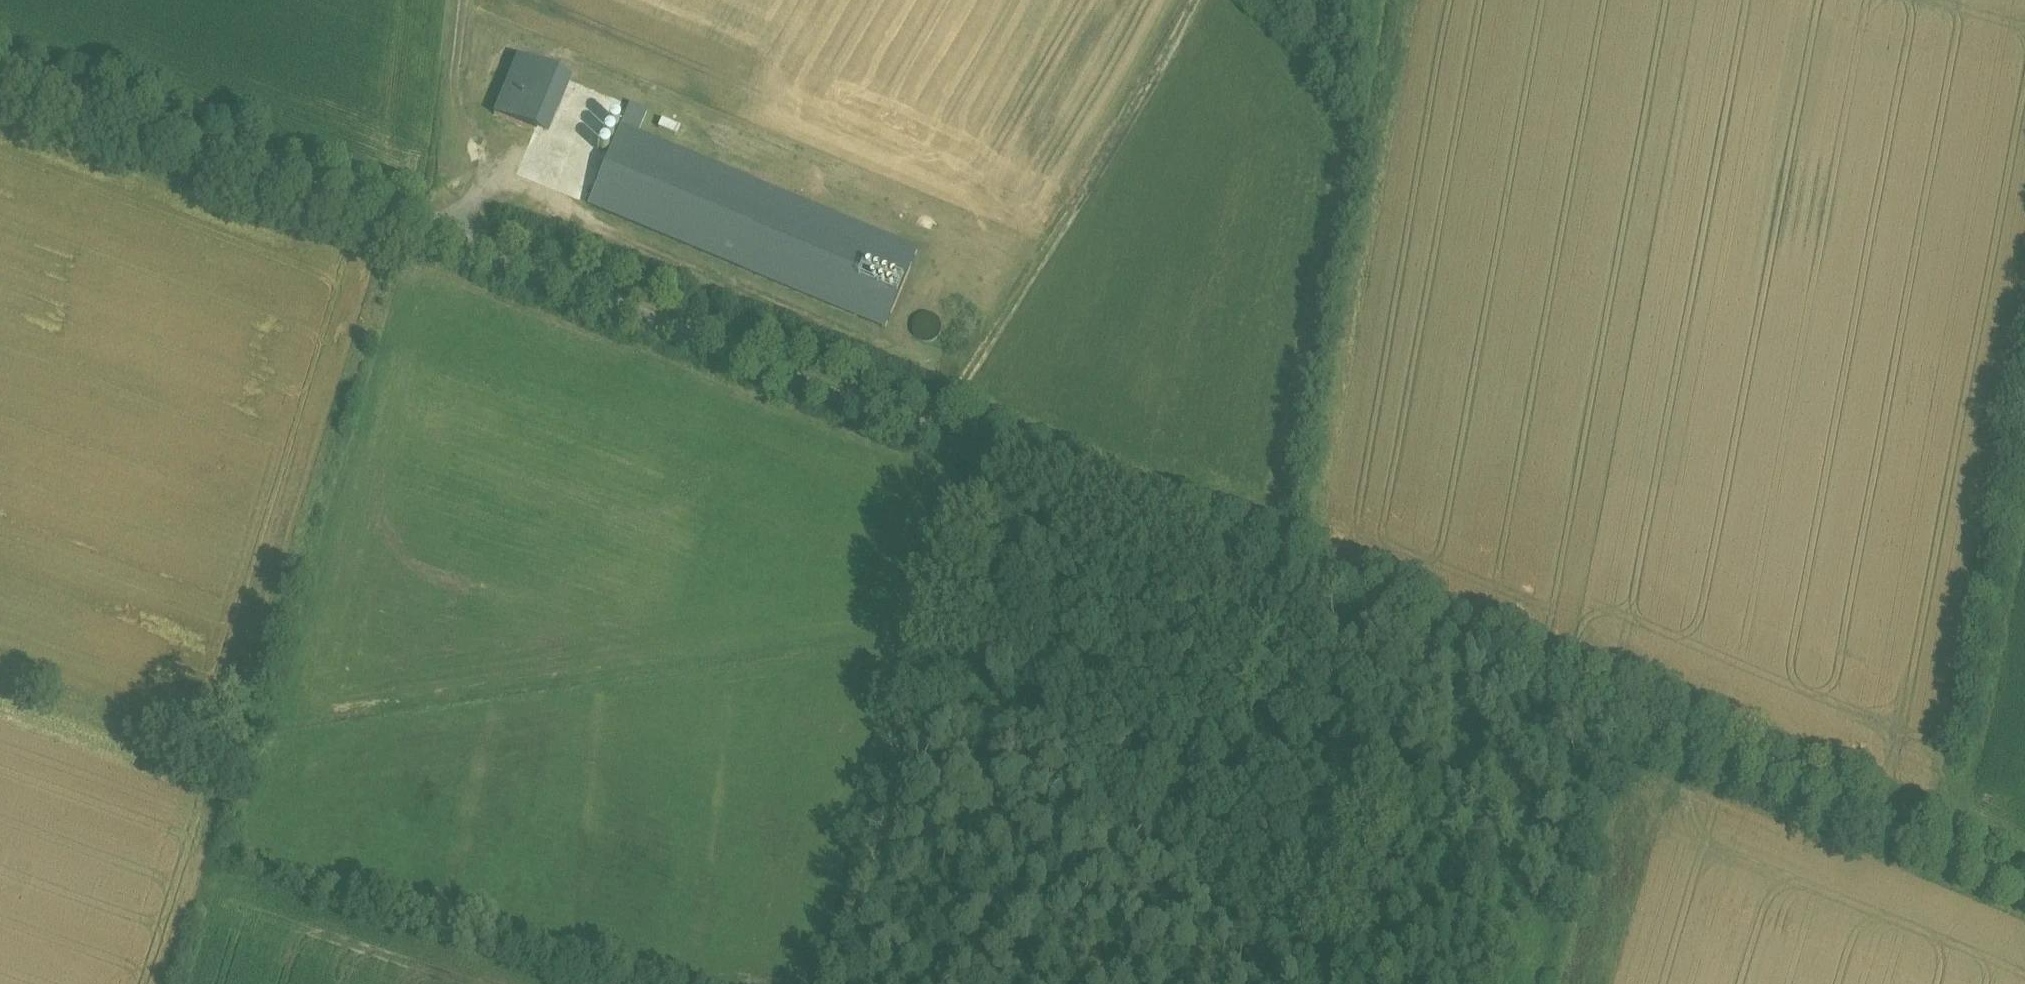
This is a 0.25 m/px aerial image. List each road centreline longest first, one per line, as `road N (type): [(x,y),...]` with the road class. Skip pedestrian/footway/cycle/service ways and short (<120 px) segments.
road 1 (unclassified): [(2024,895),(929,435),(0,69)]
road 2 (track): [(1192,0),(929,435)]

